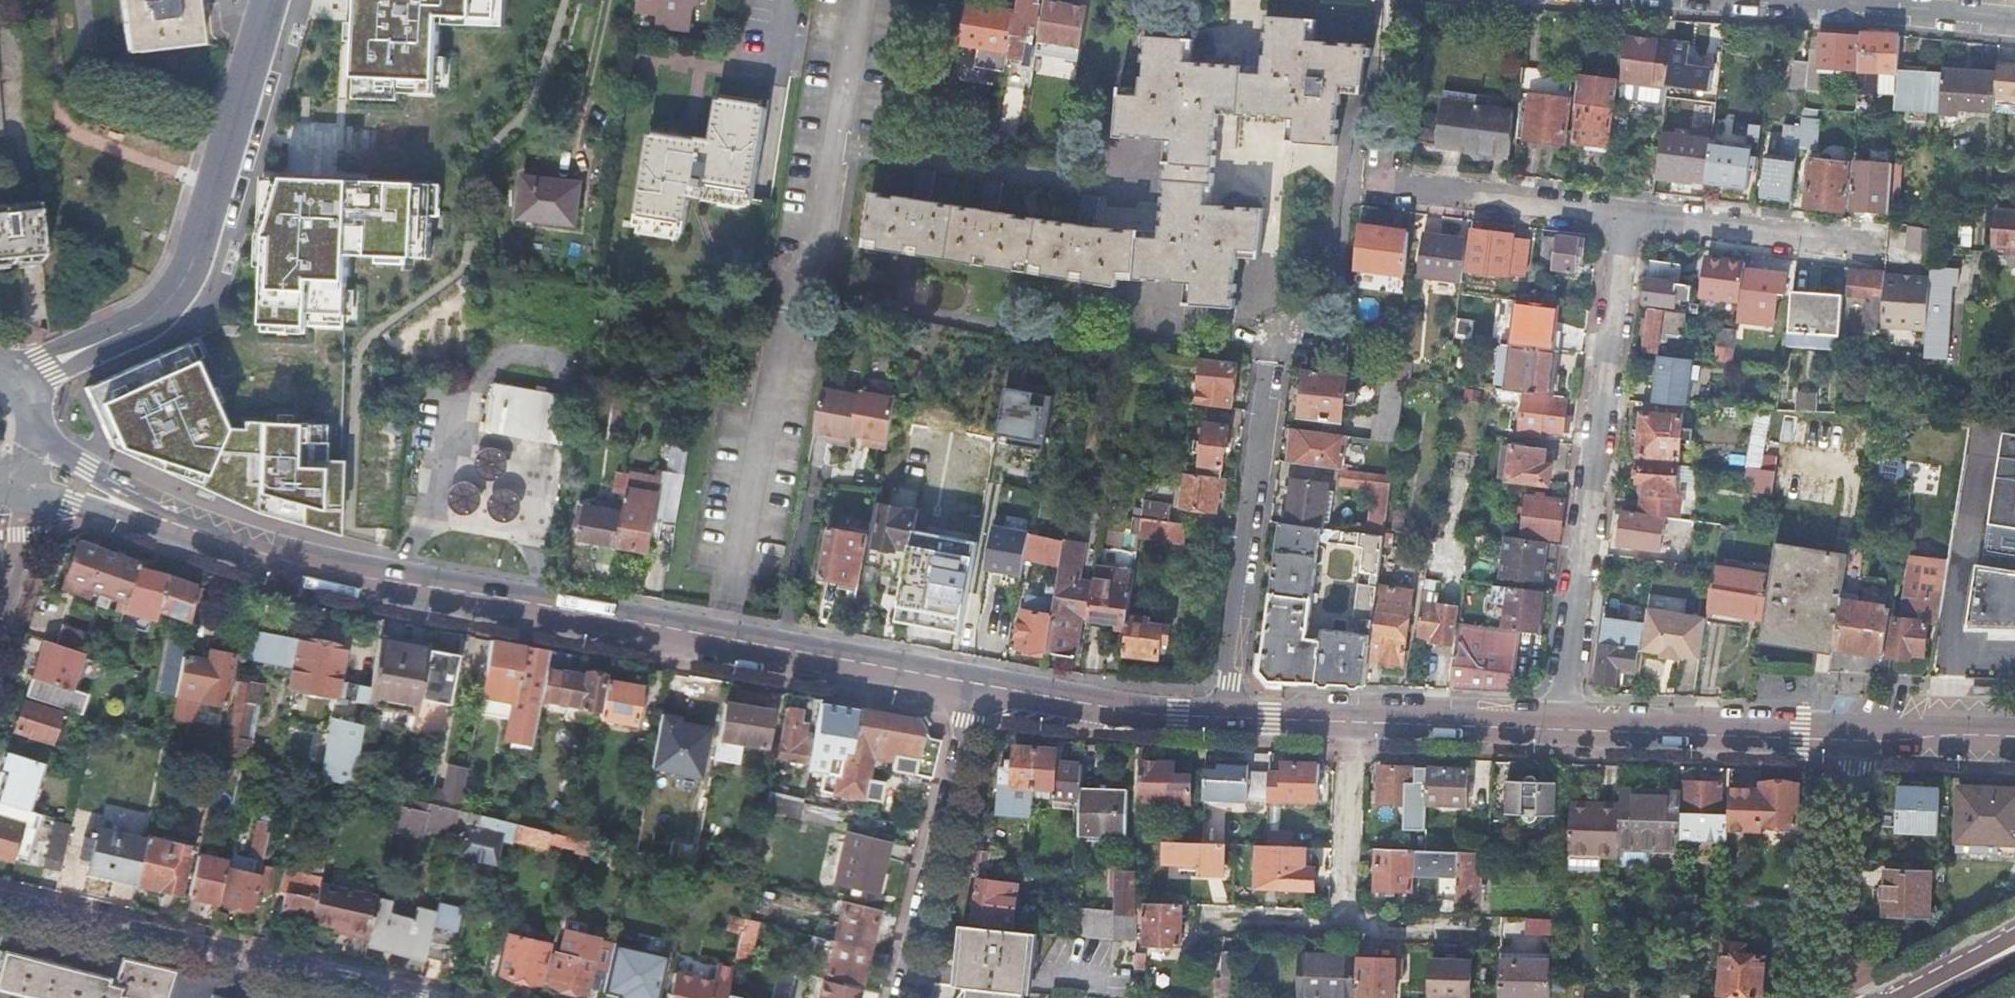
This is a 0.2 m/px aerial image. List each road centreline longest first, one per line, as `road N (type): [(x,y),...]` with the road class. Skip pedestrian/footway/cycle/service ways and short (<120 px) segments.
road 1 (secondary): [(28,448),(79,483),(292,569),(978,686)]
road 2 (residential): [(1627,216),(1562,730)]
road 3 (unclassified): [(10,380),(143,327),(183,272),(264,0)]
road 4 (residential): [(392,997),(0,913)]
road 5 (residential): [(1220,717),(1266,365)]
road 6 (residential): [(978,686),(905,997)]
road 7 (secondary): [(1562,730),(1866,740)]
road 8 (residential): [(1366,184),(1627,216)]
road 9 (residential): [(1866,740),(1823,997)]
road 10 (secondary): [(978,686),(1220,717)]
road 11 (residential): [(1627,216),(1856,244)]
road 12 (residential): [(2014,17),(1795,0)]
road 13 (secondary): [(1349,722),(1562,730)]
road 14 (residential): [(1349,722),(1343,925)]
road 15 (secondary): [(1866,740),(2014,745)]
road 16 (residential): [(1343,925),(1206,921)]
road 17 (residential): [(1476,930),(1343,925)]
road 18 (secondary): [(1220,717),(1349,722)]
road 19 (residential): [(0,594),(15,536),(7,476)]

